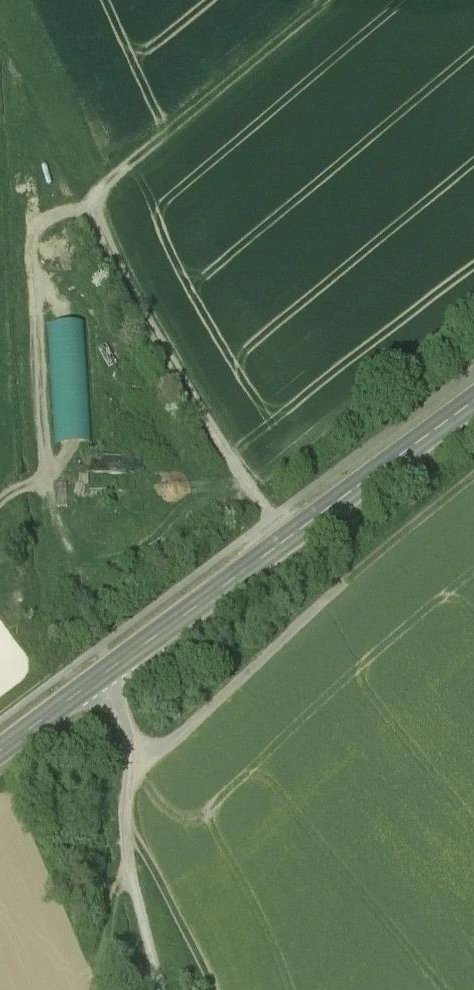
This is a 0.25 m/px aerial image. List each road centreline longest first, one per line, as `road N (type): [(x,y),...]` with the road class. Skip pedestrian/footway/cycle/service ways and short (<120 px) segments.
road 1 (track): [(286,541),(242,482),(87,216),(92,196),(323,0)]
road 2 (tertiary): [(0,752),(473,402)]
road 3 (track): [(135,767),(473,474)]
road 4 (track): [(114,668),(135,767),(123,808),(126,857),(161,989)]
road 5 (track): [(123,808),(212,989)]

